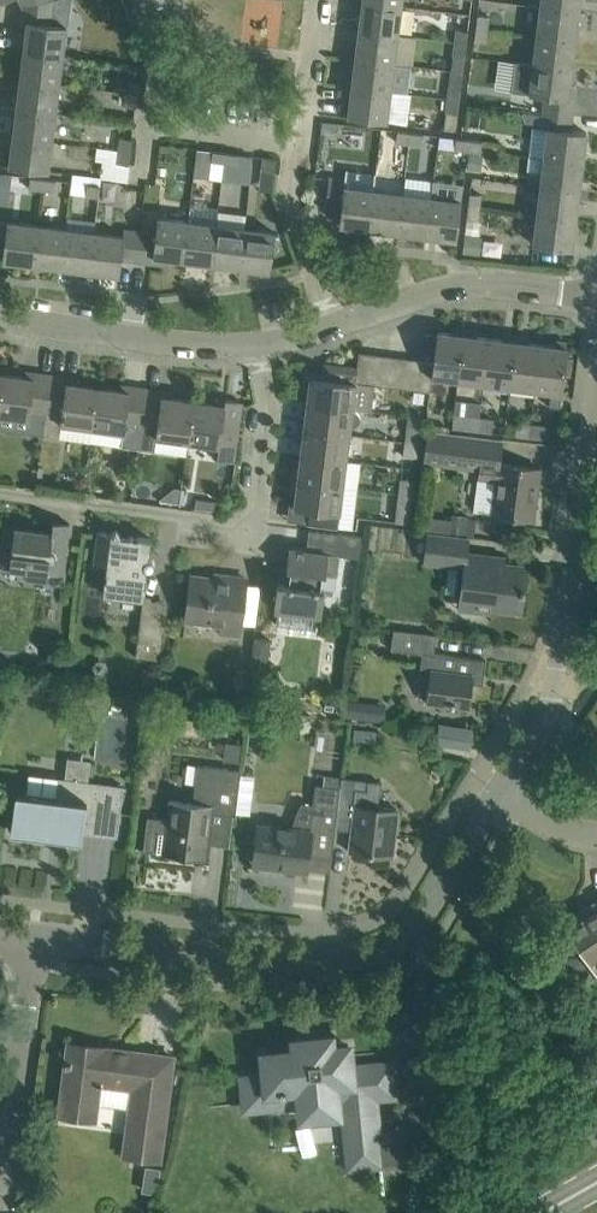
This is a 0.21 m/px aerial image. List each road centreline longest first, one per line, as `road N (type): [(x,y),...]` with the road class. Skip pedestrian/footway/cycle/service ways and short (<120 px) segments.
road 1 (residential): [(499,795),(435,907),(408,935),(366,954),(265,965),(33,938)]
road 2 (residential): [(259,344),(269,394),(251,526),(229,533),(0,506)]
road 3 (residential): [(499,795),(545,719),(596,387)]
road 4 (residential): [(333,329),(433,290),(472,286),(596,300)]
road 5 (residential): [(0,311),(201,345),(259,344)]
road 6 (residential): [(33,938),(0,1185)]
road 7 (residential): [(300,142),(291,198),(333,329)]
road 8 (residential): [(300,142),(155,121)]
road 9 (residential): [(317,0),(300,142)]

